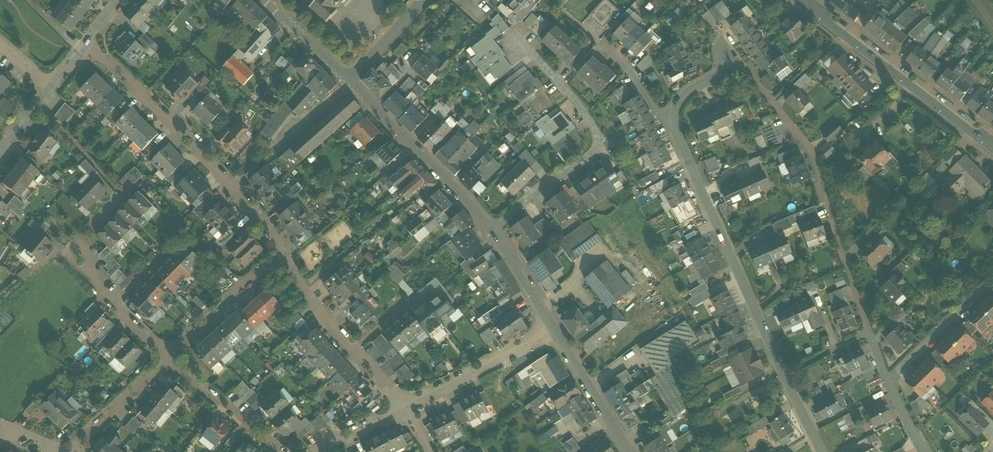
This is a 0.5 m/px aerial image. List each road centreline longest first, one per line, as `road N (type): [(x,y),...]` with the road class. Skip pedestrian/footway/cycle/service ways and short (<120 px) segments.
road 1 (residential): [(870,332),(815,154),(737,63)]
road 2 (residential): [(89,40),(238,190),(284,259)]
road 3 (residential): [(669,123),(784,375)]
road 4 (residential): [(493,233),(537,187),(599,146),(585,109),(517,37)]
road 5 (residential): [(799,0),(992,147)]
road 6 (residential): [(170,360),(81,263),(82,241),(125,197)]
road 7 (residential): [(350,81),(493,233)]
road 8 (residential): [(284,259),(405,408)]
road 9 (residential): [(554,330),(405,408)]
road 10 (residential): [(284,259),(233,293),(170,360)]
road 11 (residential): [(283,451),(170,360)]
road 12 (residential): [(554,330),(628,451)]
road 13 (residential): [(170,360),(73,451)]
road 14 (residential): [(669,123),(580,26)]

